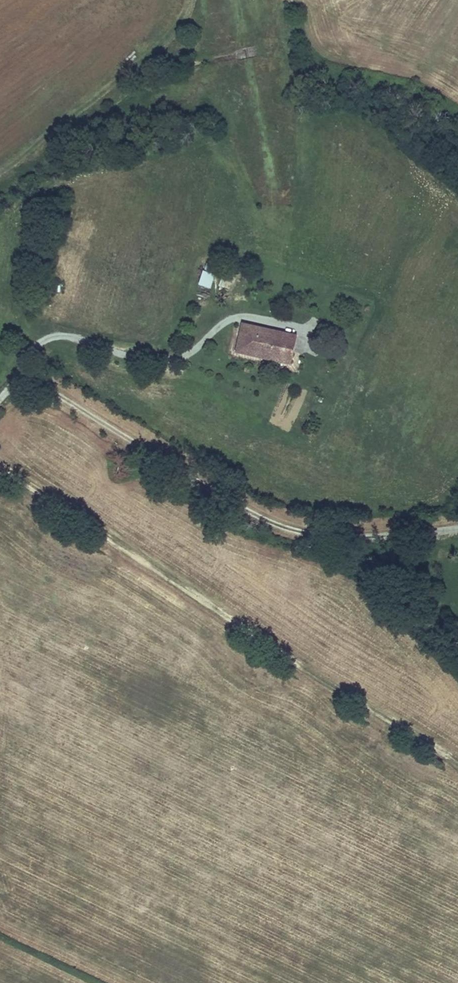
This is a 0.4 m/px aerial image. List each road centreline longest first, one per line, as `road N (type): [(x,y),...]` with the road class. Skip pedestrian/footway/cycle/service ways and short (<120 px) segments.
road 1 (track): [(0,469),(270,650),(457,763)]
road 2 (track): [(185,0),(182,15),(0,175)]

